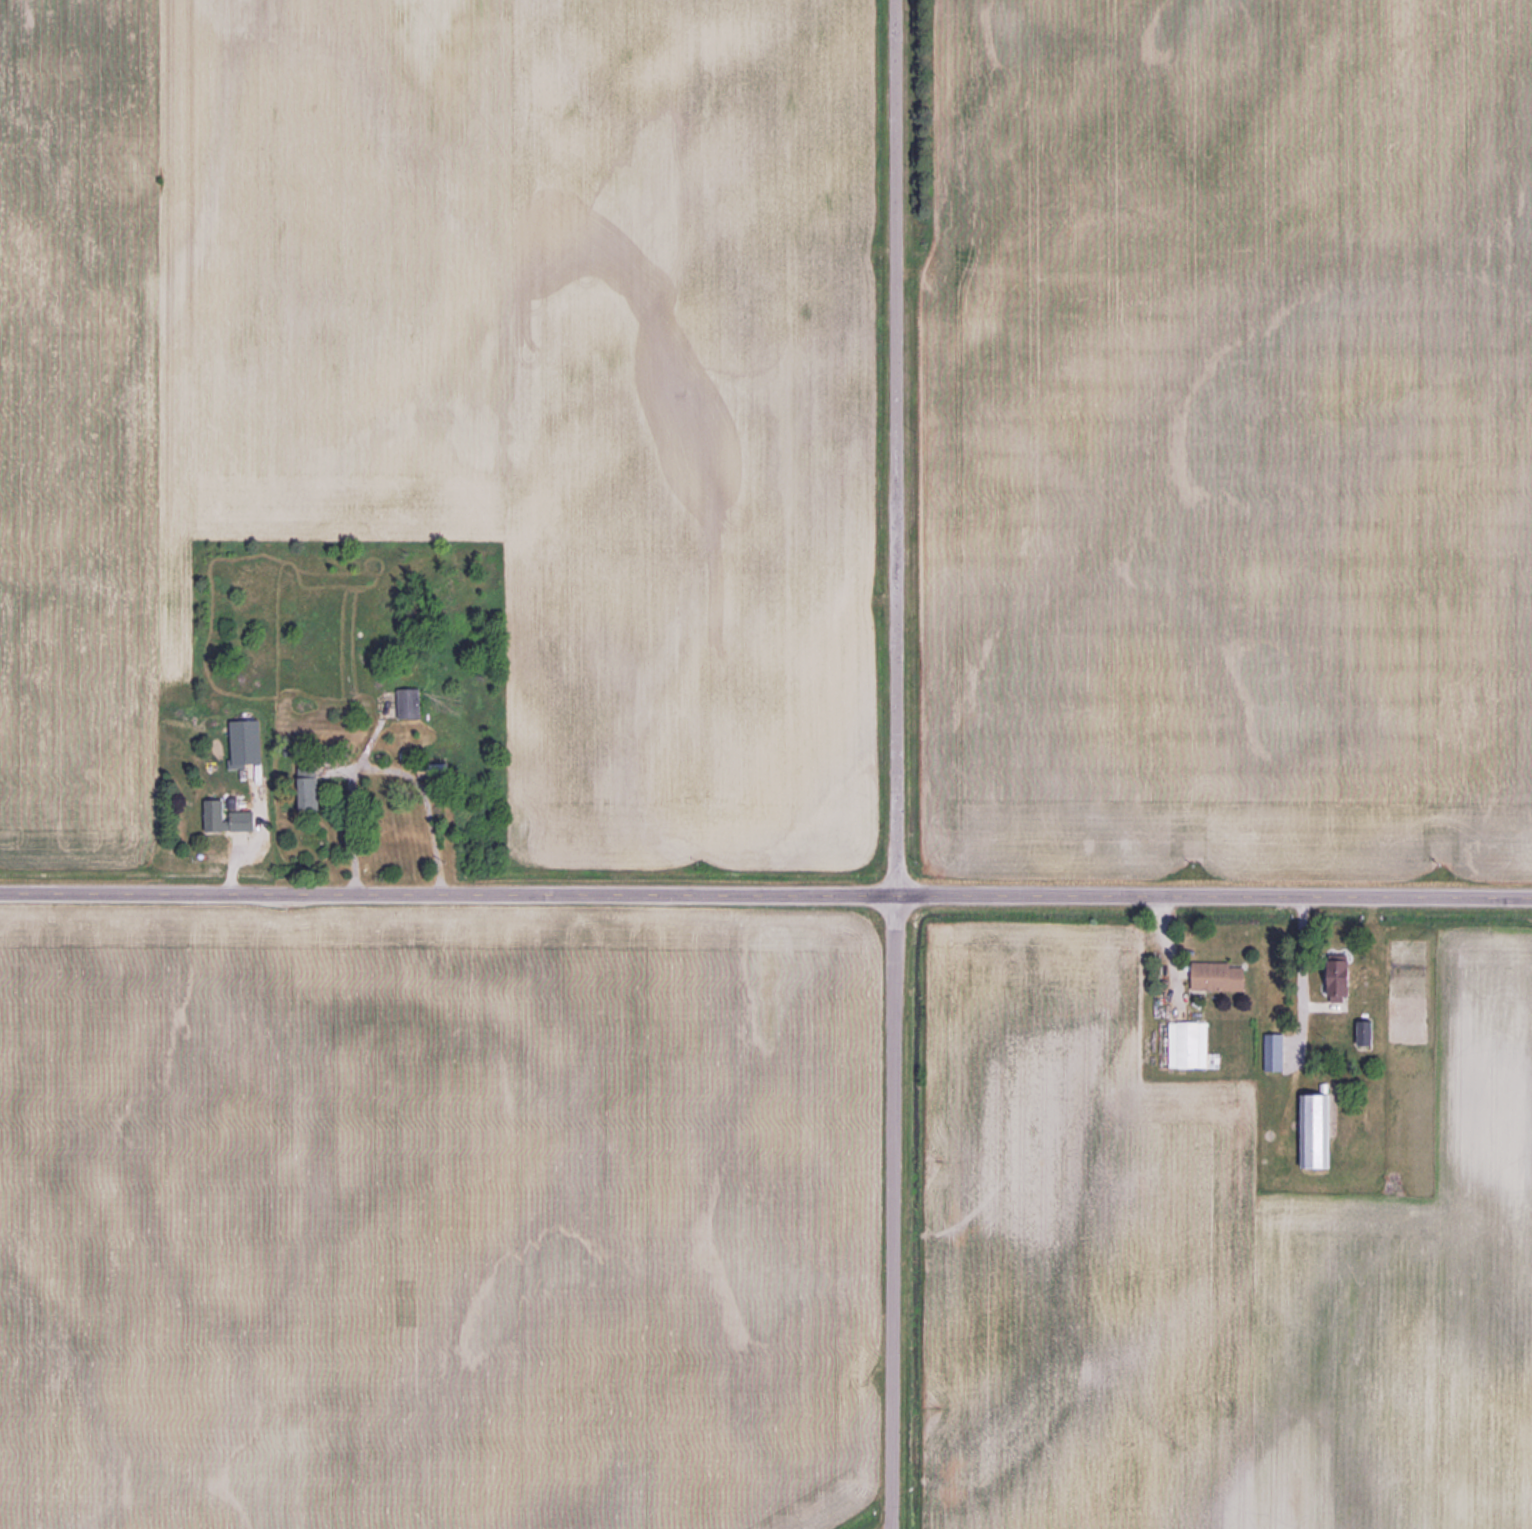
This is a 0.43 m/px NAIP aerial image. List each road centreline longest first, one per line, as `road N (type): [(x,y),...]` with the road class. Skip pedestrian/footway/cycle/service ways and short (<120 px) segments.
road 1 (tertiary): [(1531,900),(0,895)]
road 2 (residential): [(897,0),(894,1528)]

